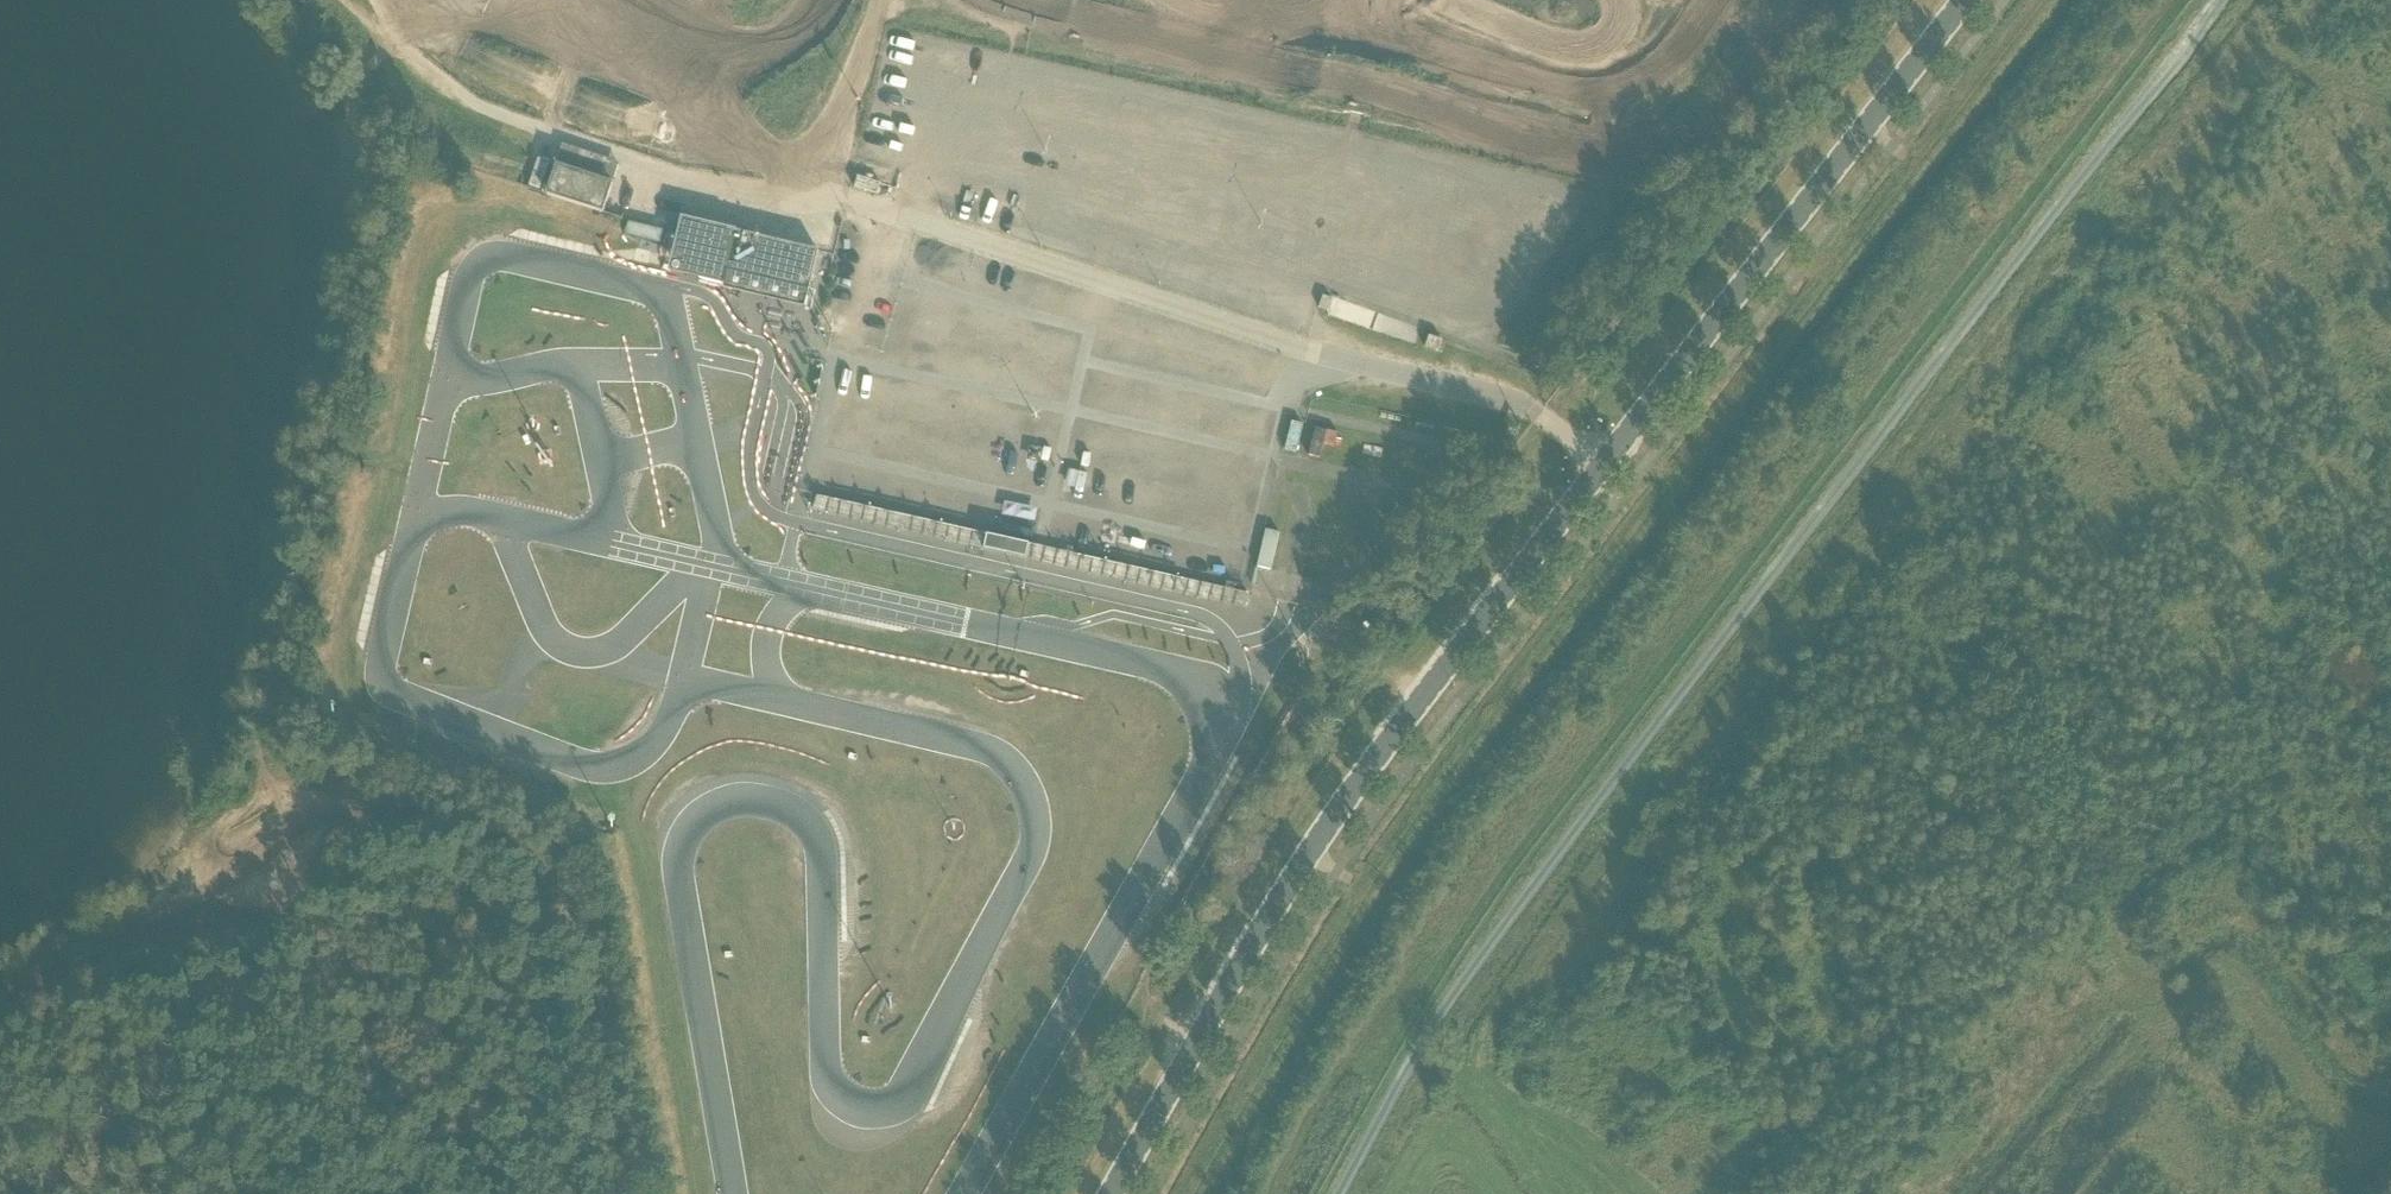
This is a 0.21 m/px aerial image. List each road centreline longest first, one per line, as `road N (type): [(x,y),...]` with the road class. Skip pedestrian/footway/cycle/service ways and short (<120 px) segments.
road 1 (track): [(2042,0),(1412,814),(1186,1193)]
road 2 (tertiary): [(1114,1193),(1263,929),(1342,807),(1966,0)]

